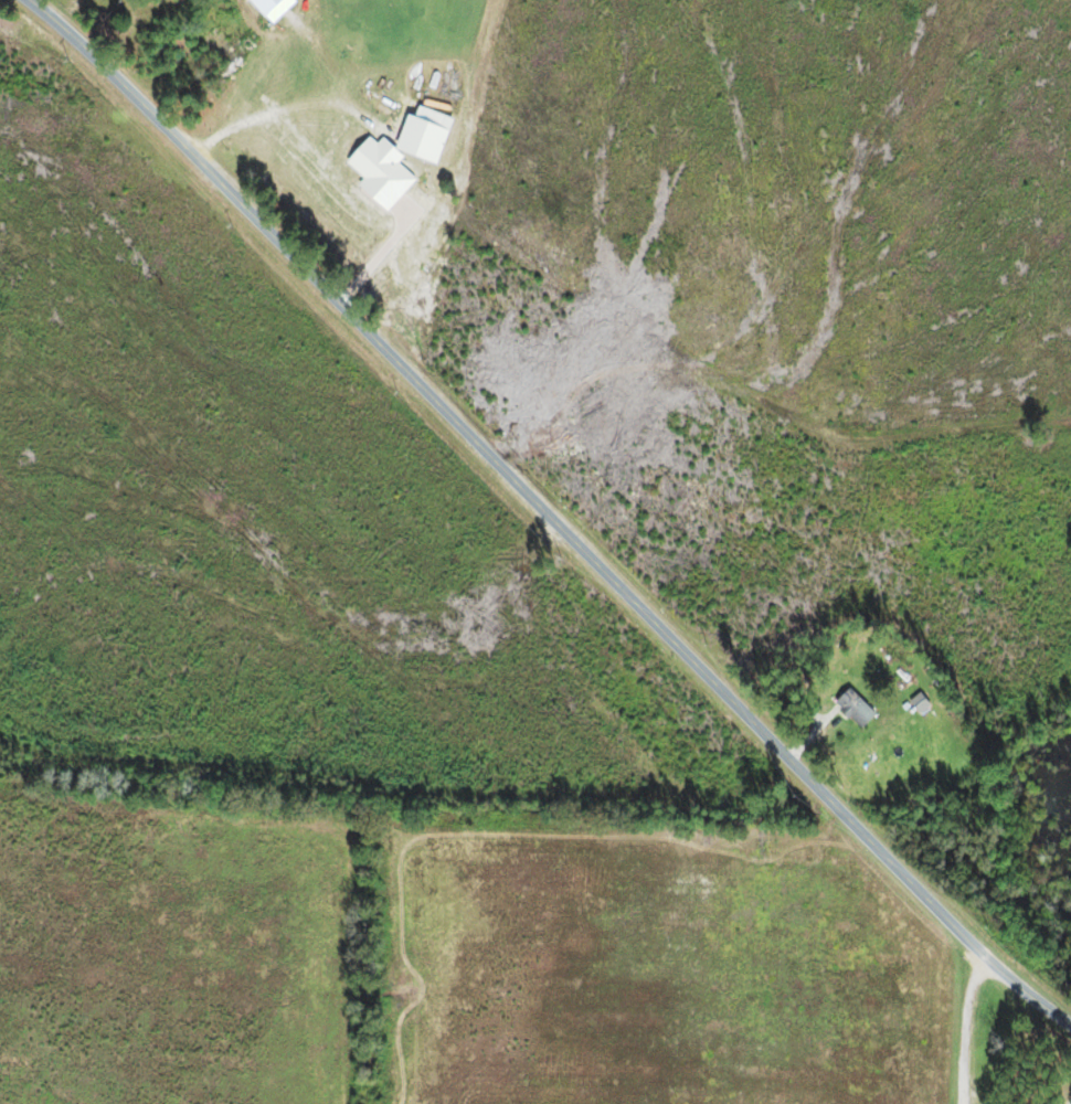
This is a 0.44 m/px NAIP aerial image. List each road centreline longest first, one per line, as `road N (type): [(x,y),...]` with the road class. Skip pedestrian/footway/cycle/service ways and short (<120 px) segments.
road 1 (residential): [(1070,1024),(946,919),(120,81),(31,0)]

